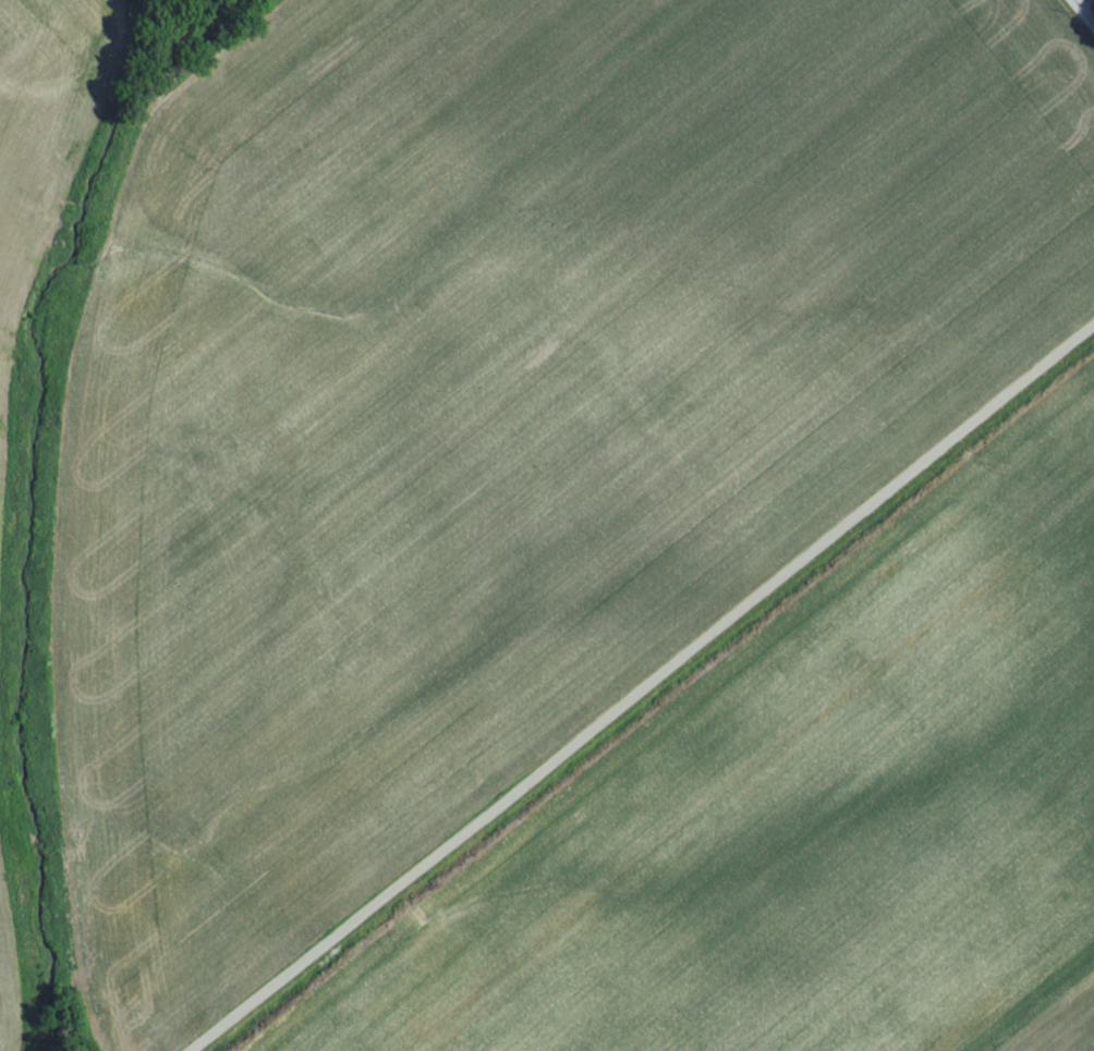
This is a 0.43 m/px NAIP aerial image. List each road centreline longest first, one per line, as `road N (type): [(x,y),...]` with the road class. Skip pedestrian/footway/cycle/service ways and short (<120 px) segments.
road 1 (residential): [(208,1050),(1093,344)]

